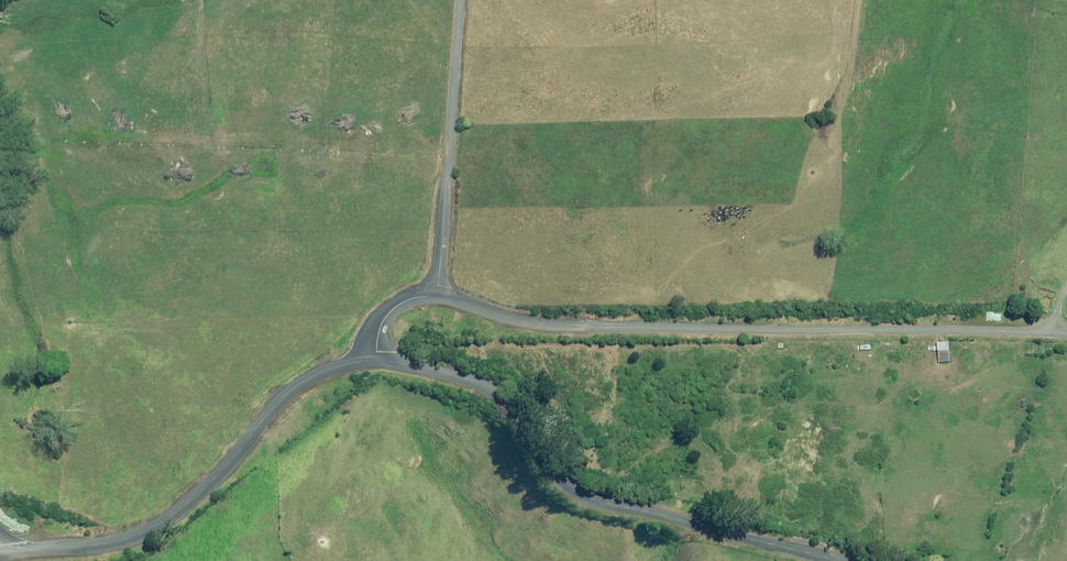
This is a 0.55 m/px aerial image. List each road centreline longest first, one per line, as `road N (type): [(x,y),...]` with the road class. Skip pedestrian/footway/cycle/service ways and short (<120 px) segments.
road 1 (unclassified): [(437,297),(507,317),(587,326),(1066,336)]
road 2 (unclassified): [(378,361),(495,392),(569,483),(597,500),(828,560)]
road 3 (unclassified): [(7,558),(142,530),(208,481),(300,382),(378,361)]
road 4 (unclassified): [(454,0),(437,297)]

